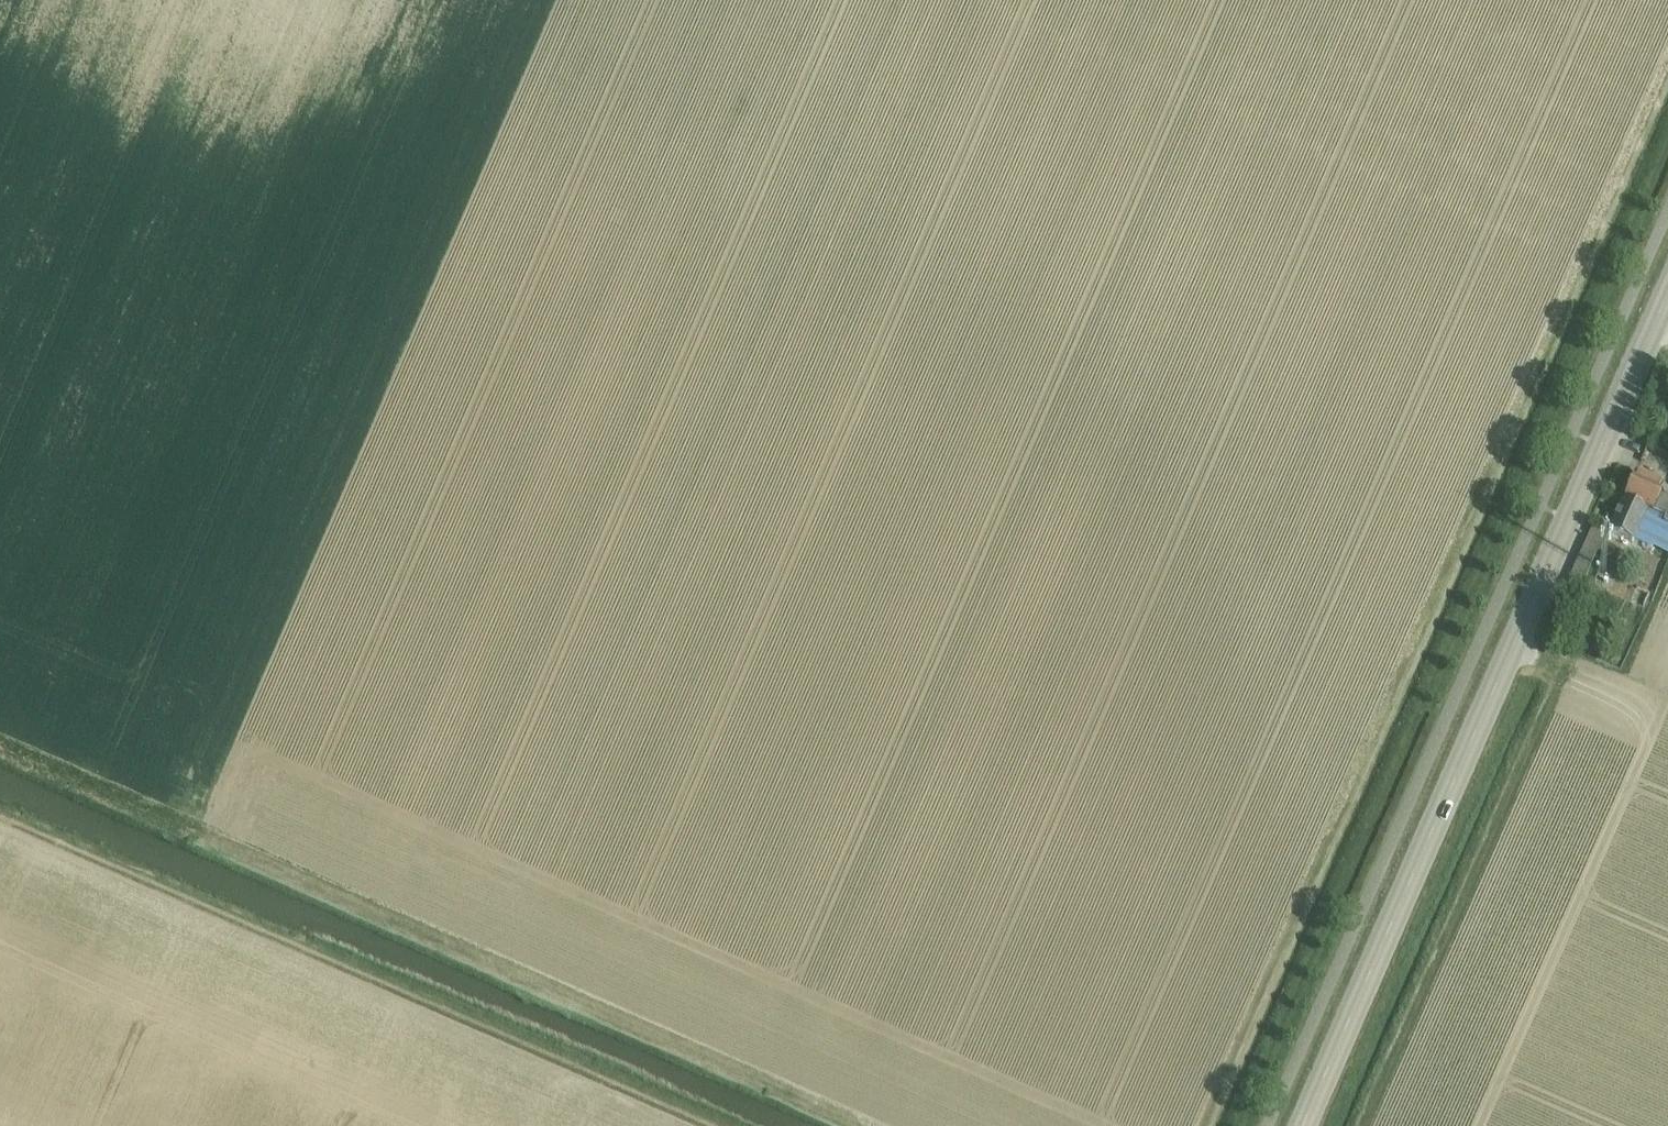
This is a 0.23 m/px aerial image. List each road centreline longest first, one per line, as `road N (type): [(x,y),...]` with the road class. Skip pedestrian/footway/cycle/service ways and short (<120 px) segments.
road 1 (secondary): [(1300,1125),(1667,287)]

